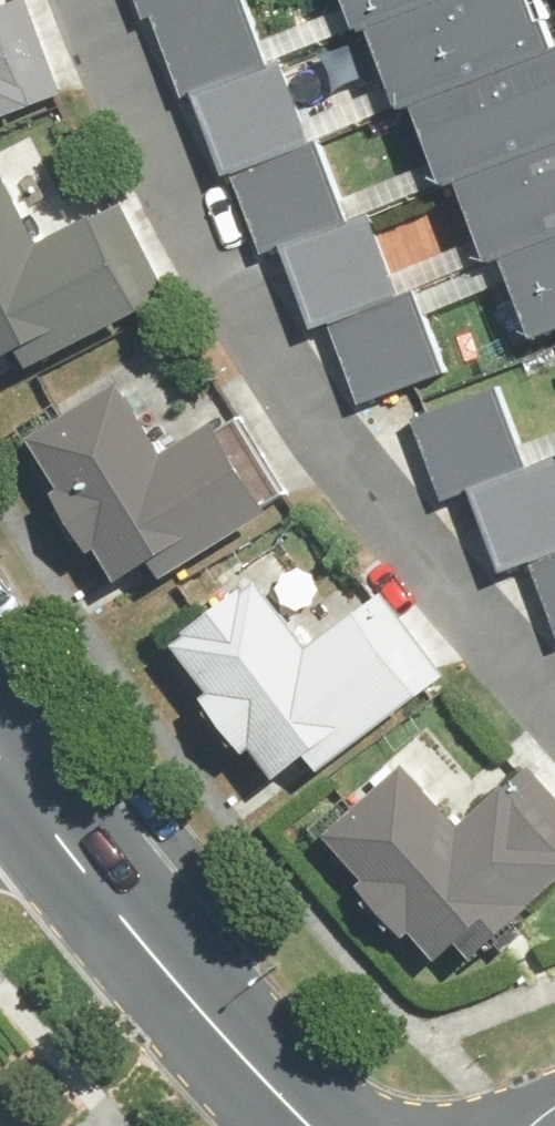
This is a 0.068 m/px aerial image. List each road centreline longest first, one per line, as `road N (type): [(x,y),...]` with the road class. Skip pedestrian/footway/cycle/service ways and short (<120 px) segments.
road 1 (residential): [(554,760),(266,348),(175,204),(90,0)]
road 2 (residential): [(323,1125),(0,756)]

